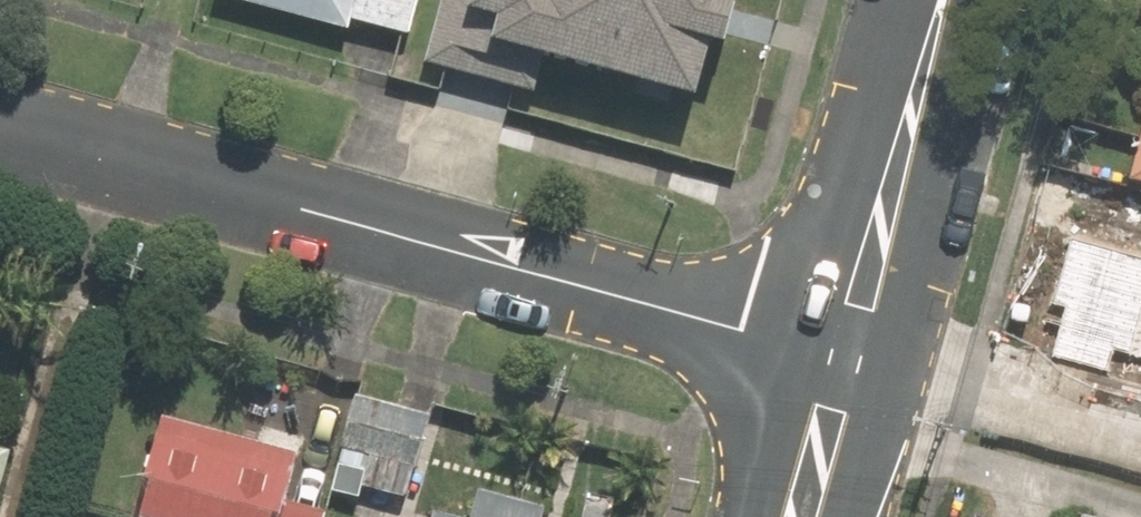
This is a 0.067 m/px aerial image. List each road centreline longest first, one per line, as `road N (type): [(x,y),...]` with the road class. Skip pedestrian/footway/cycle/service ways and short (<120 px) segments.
road 1 (residential): [(0,121),(851,357)]
road 2 (tertiary): [(946,0),(851,357)]
road 3 (tertiary): [(851,357),(806,516)]

